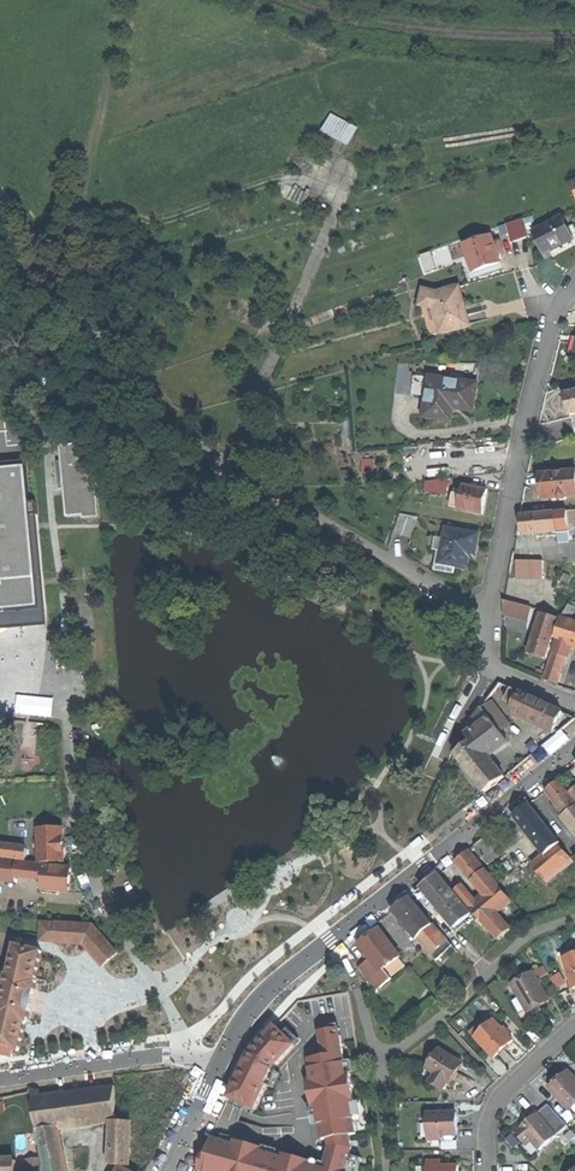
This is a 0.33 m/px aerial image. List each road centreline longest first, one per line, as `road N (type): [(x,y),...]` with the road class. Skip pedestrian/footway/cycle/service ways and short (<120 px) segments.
road 1 (unclassified): [(191,1054),(97,887),(80,824),(46,432),(53,308),(66,296),(194,440),(237,475),(463,606),(489,610)]
road 2 (residential): [(489,610),(547,337),(574,283)]
road 3 (secondary): [(330,940),(574,747)]
road 4 (residential): [(0,1082),(191,1054)]
road 5 (residential): [(574,1026),(491,1114),(487,1170)]
road 6 (secondary): [(219,1061),(254,1006),(330,940)]
road 7 (track): [(0,189),(66,296)]
road 8 (secondary): [(168,1170),(219,1061)]

